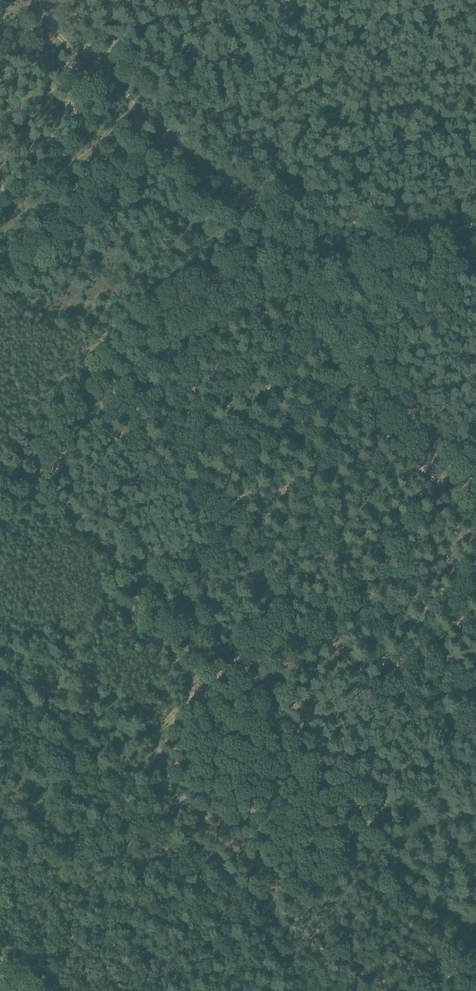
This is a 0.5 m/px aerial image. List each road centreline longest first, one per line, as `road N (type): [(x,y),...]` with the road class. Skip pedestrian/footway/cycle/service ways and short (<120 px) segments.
road 1 (track): [(296,258),(251,207),(90,66),(35,0)]
road 2 (track): [(475,466),(296,258)]
road 3 (track): [(475,228),(296,258)]

